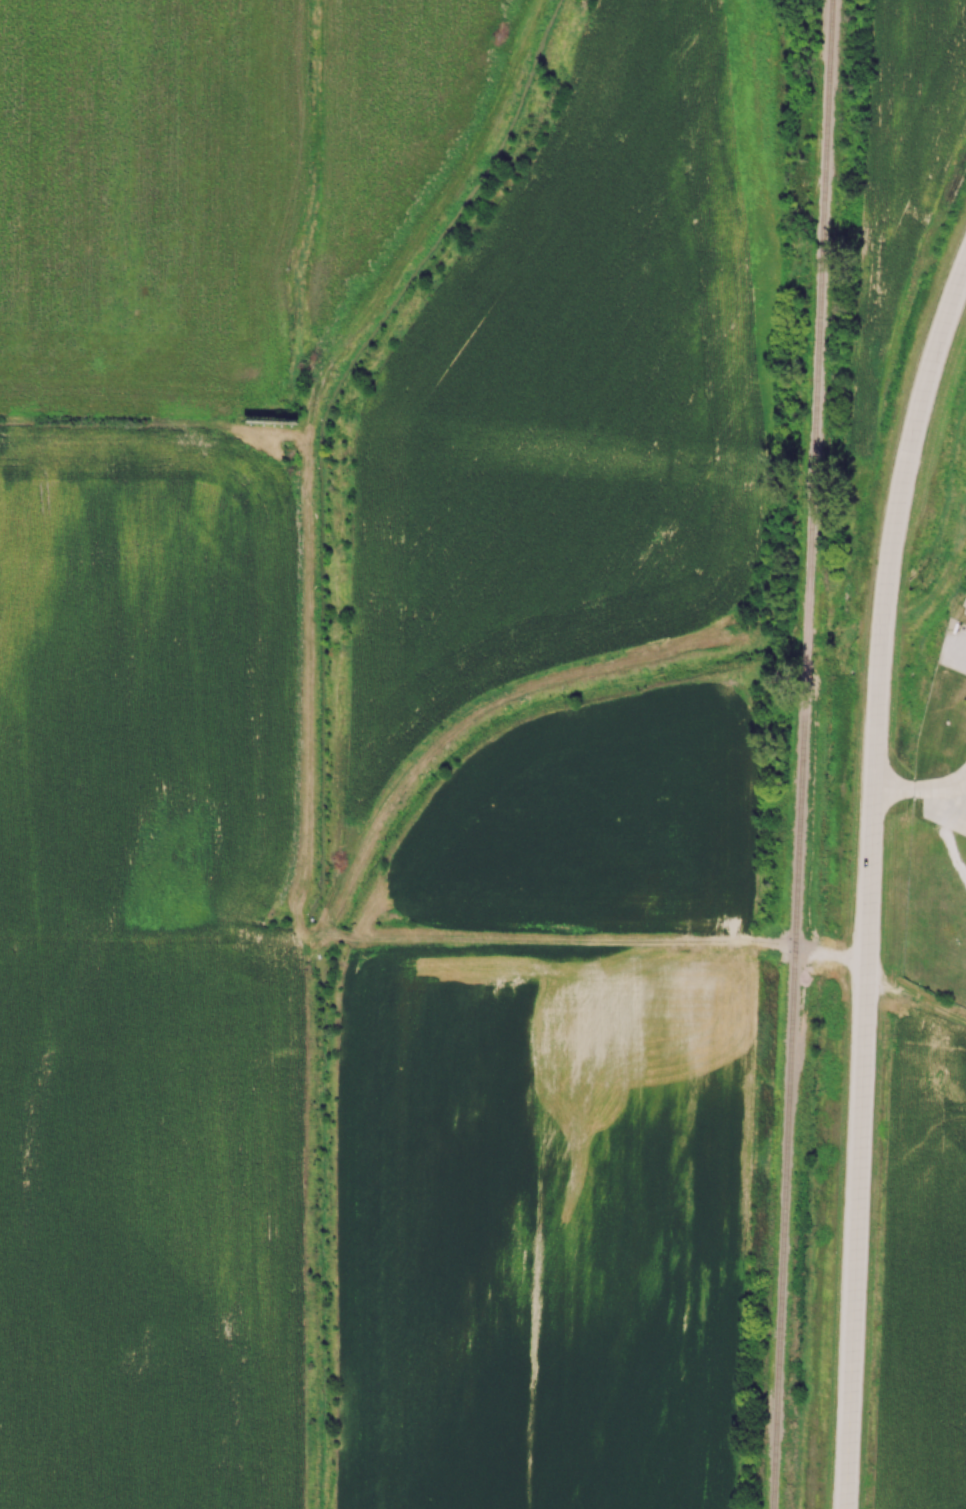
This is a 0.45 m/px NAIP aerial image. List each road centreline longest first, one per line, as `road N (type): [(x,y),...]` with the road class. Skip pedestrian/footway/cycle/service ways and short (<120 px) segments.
road 1 (secondary): [(839,1508),(867,791)]
road 2 (secondary): [(965,253),(910,425),(888,525),(867,791)]

